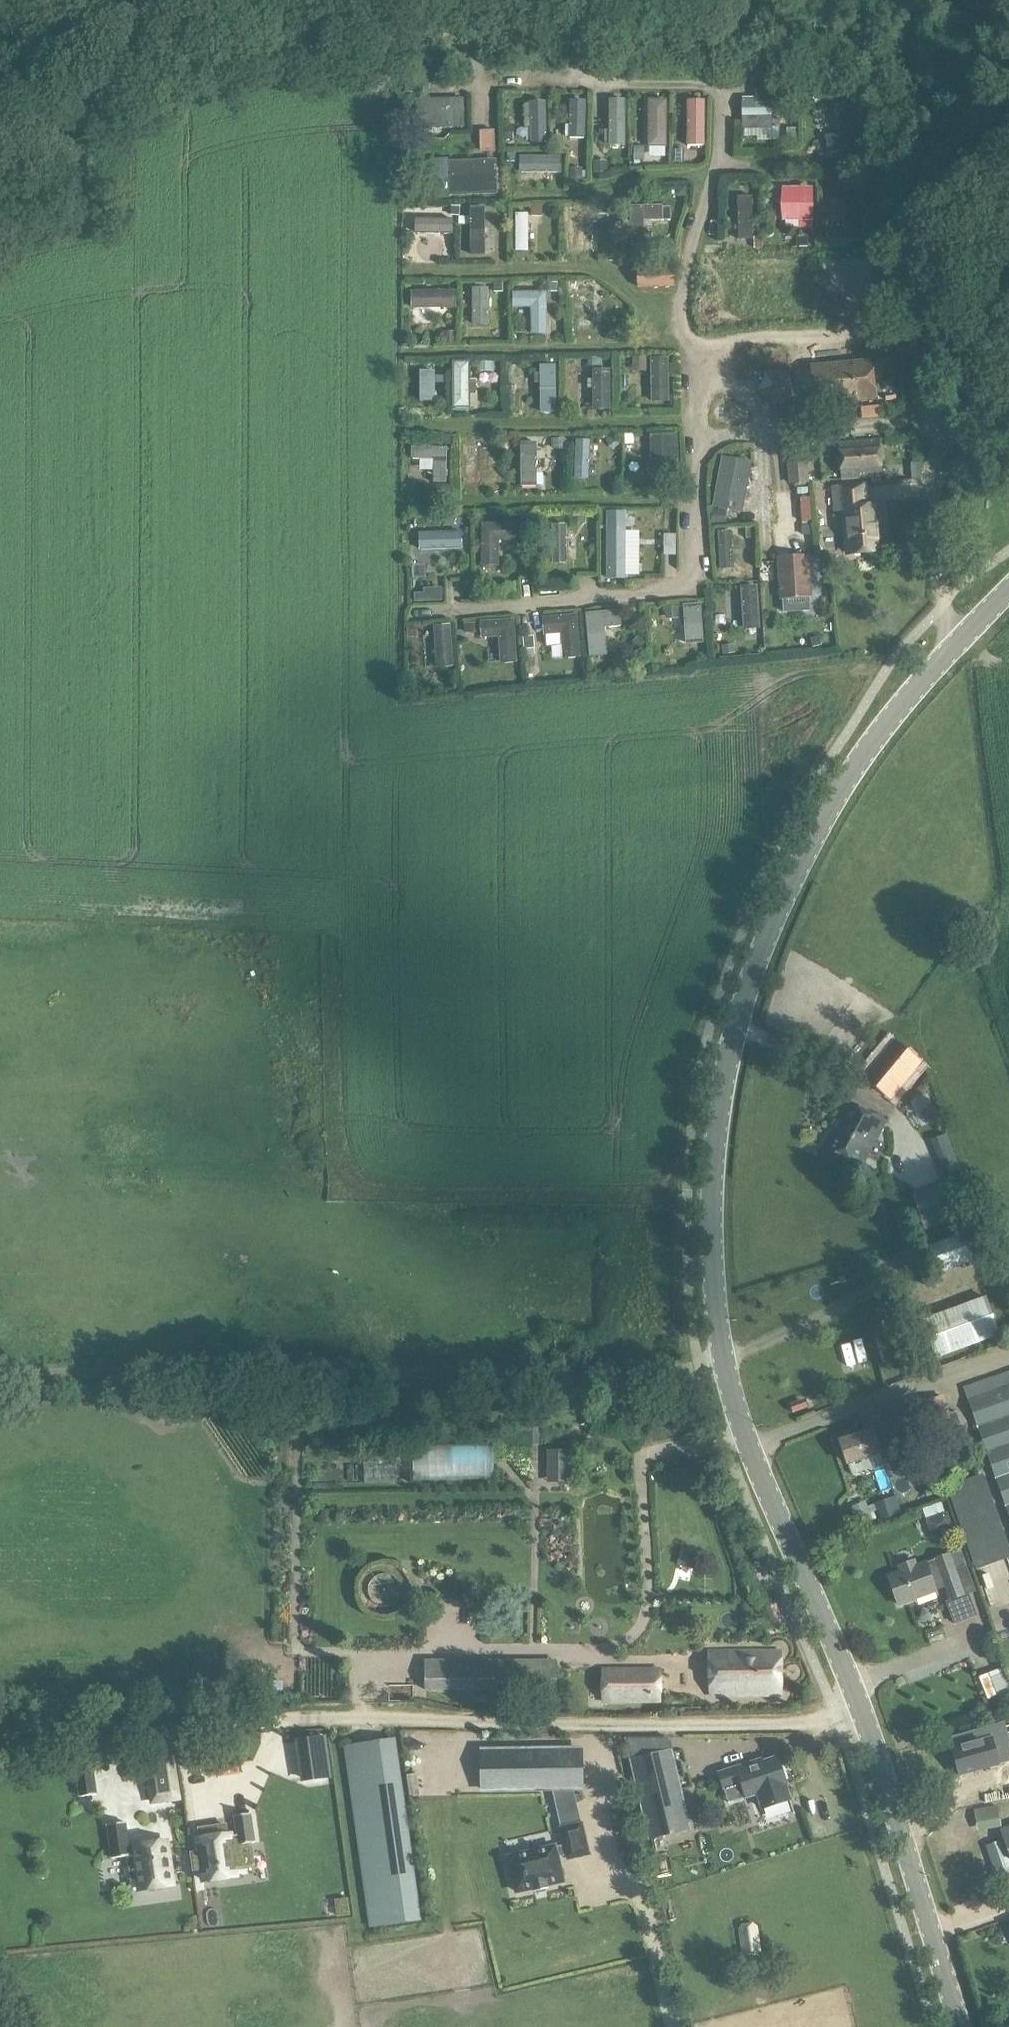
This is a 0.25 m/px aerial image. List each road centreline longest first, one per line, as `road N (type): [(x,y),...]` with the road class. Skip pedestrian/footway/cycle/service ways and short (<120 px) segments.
road 1 (tertiary): [(957,2026),(858,1714),(741,1432),(713,1278),(712,1199),(731,1049),(772,923),(809,842),(909,698),(1008,591)]
road 2 (track): [(898,75),(832,24),(615,19),(255,43),(134,91),(66,133),(0,192)]
road 3 (track): [(959,641),(942,606),(924,377),(928,218),(898,75)]
road 4 (track): [(0,1744),(201,1720),(281,1720)]
road 5 (track): [(754,409),(832,428),(931,422),(1008,405)]
road 6 (track): [(471,31),(474,78),(606,80)]

